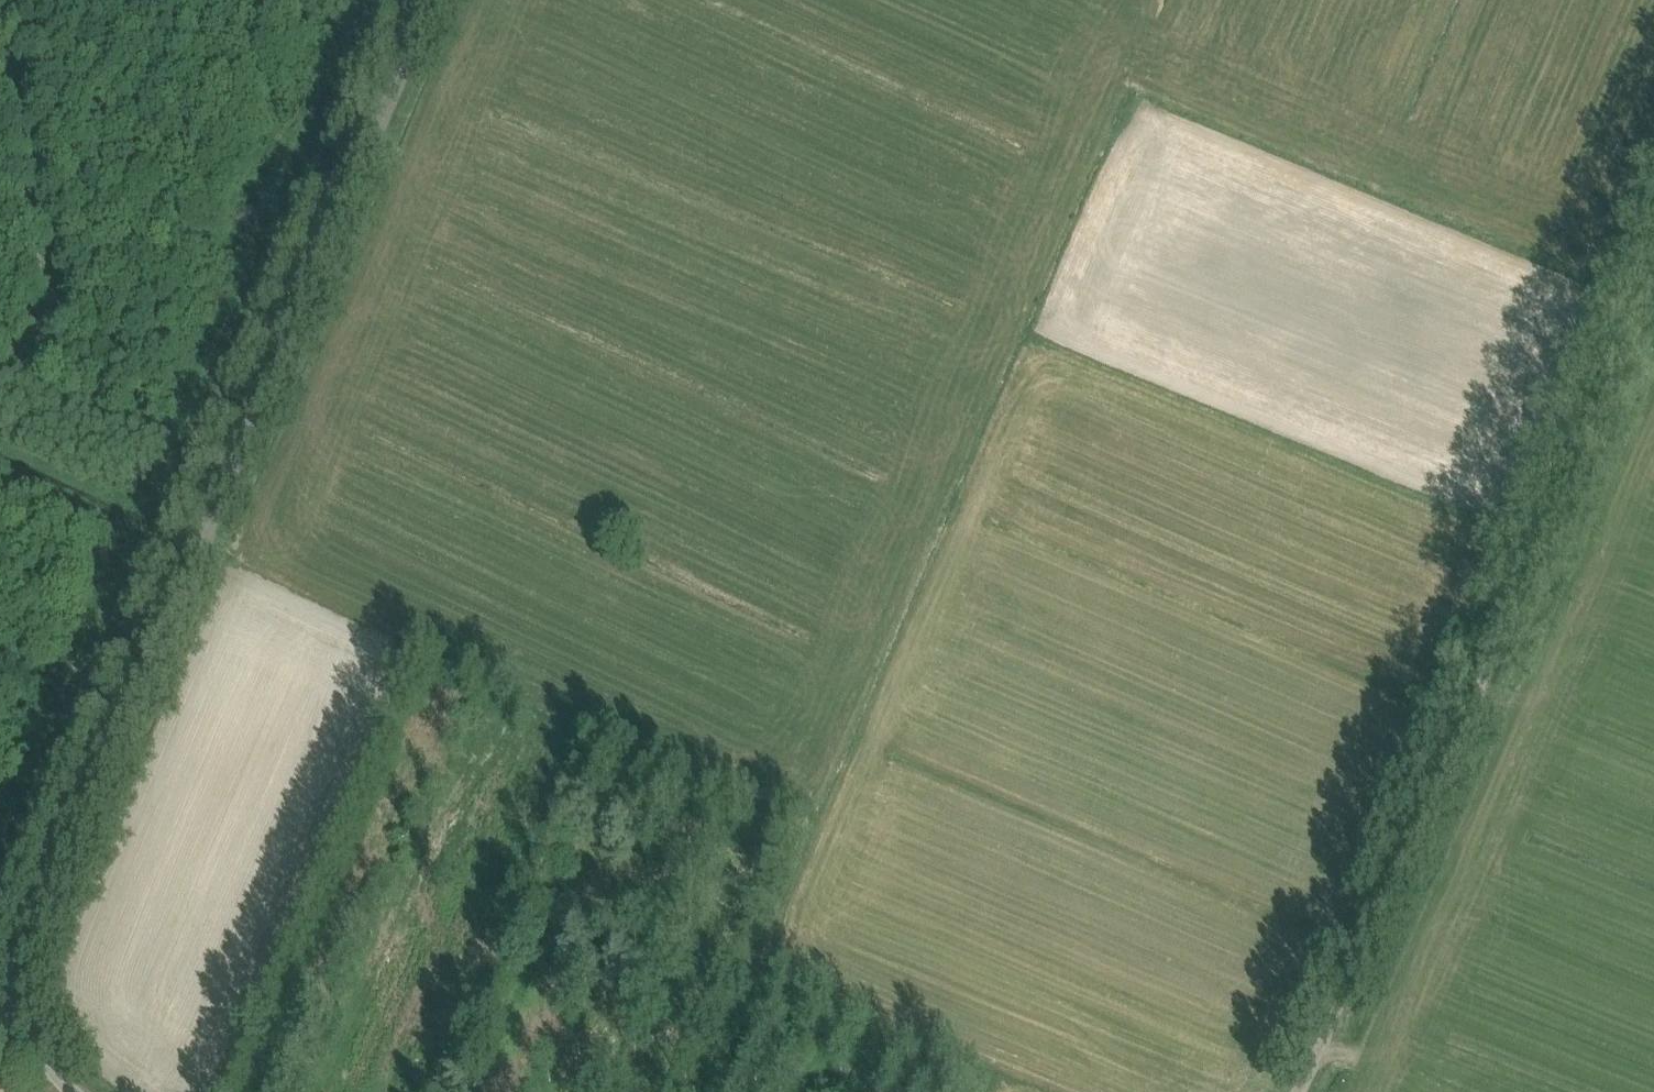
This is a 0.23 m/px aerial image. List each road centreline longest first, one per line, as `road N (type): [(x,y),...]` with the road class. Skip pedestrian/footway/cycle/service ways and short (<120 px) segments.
road 1 (unclassified): [(0,998),(425,0)]
road 2 (track): [(1299,1091),(1653,281)]

